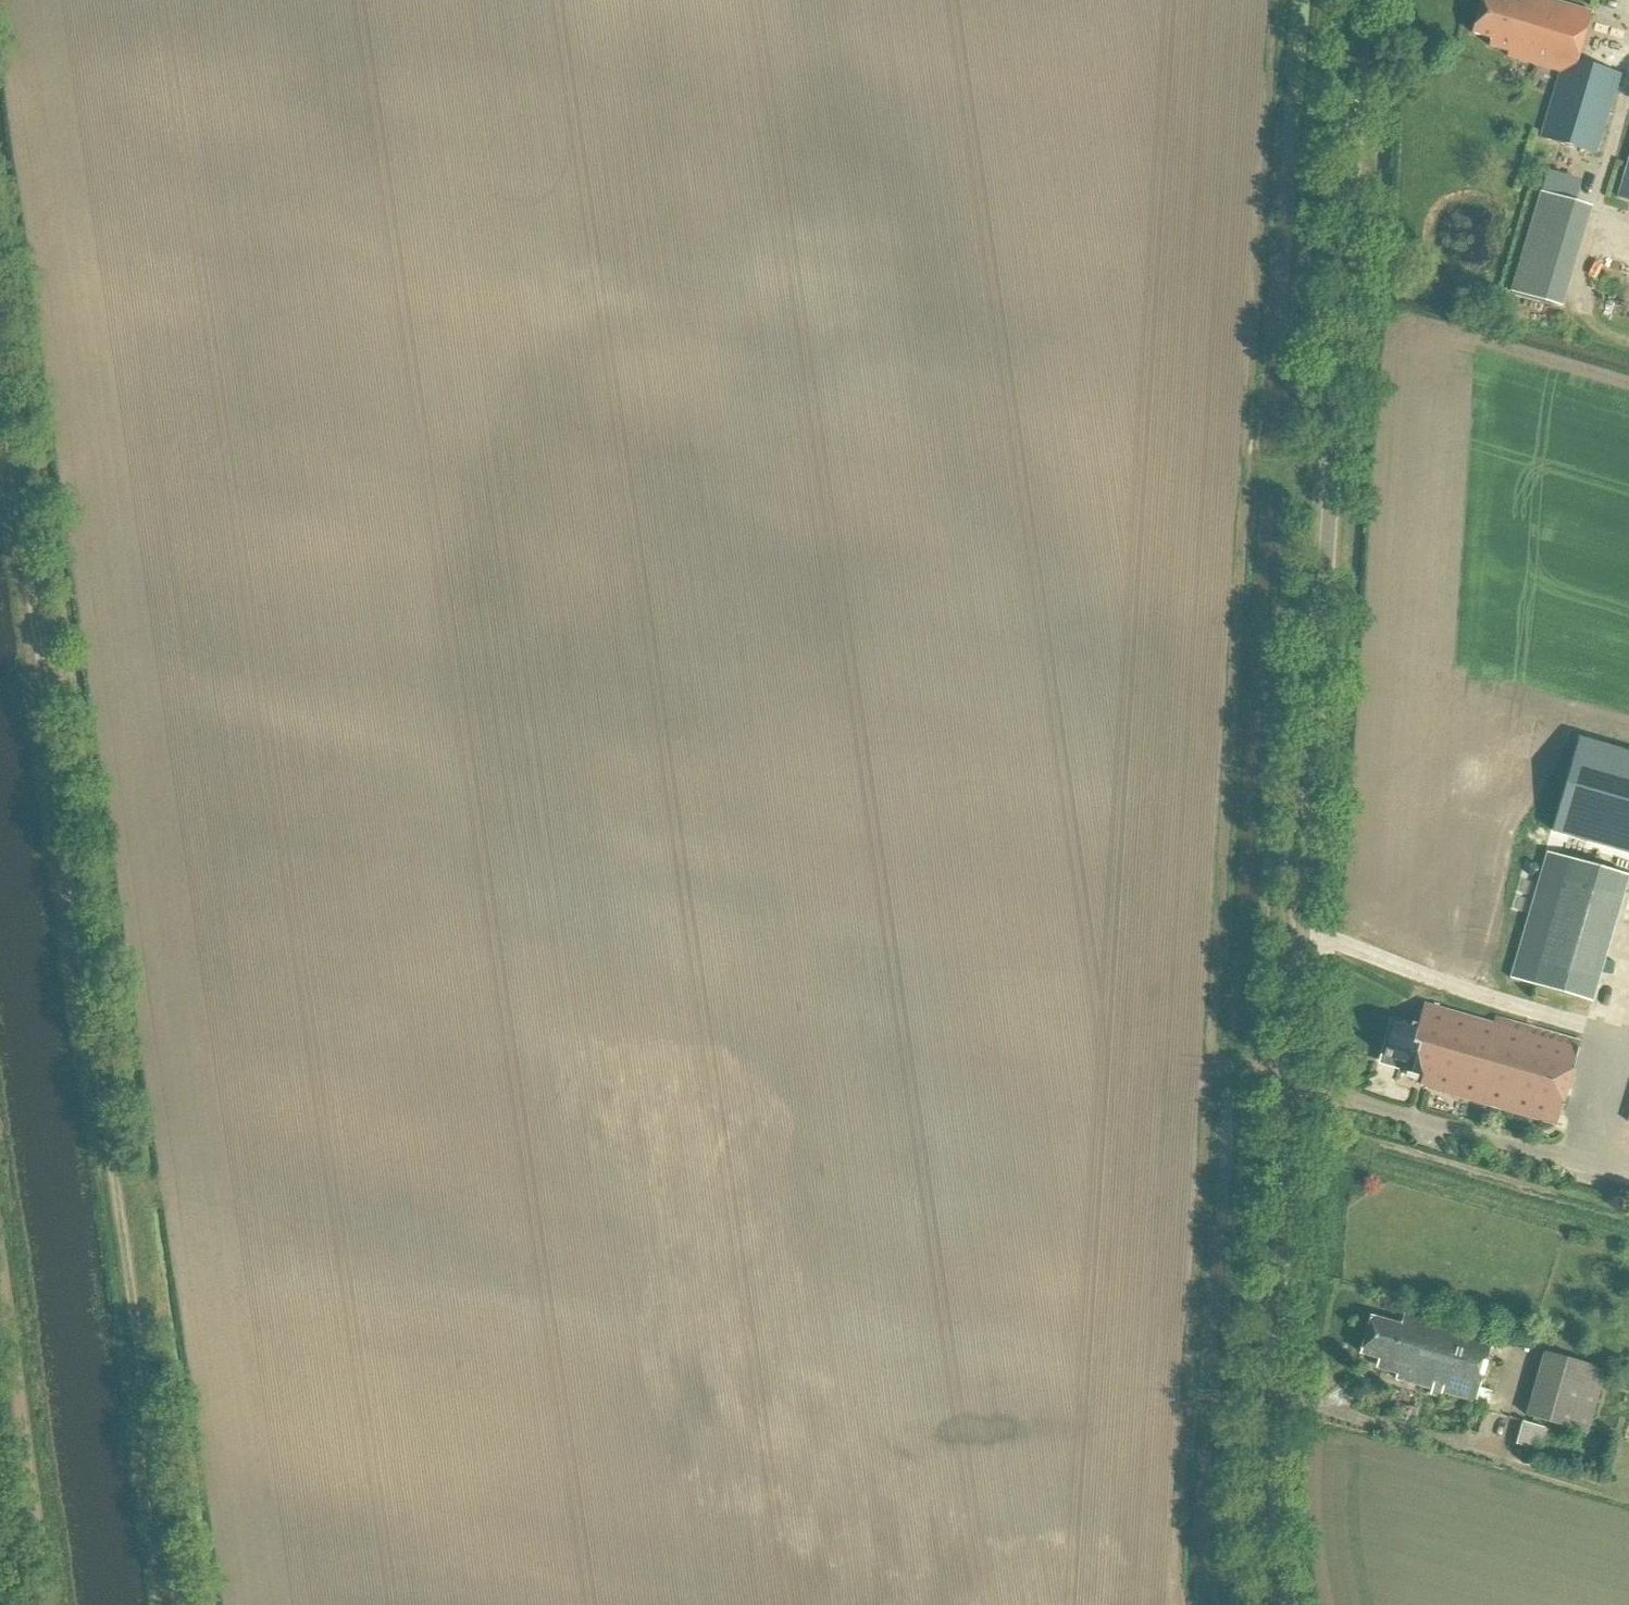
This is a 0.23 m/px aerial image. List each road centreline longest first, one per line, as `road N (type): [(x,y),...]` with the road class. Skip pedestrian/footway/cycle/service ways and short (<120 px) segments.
road 1 (unclassified): [(1281,1604),(1270,1544),(1272,1385),(1363,0)]
road 2 (track): [(181,1604),(0,341)]
road 3 (track): [(0,1277),(48,1604)]

